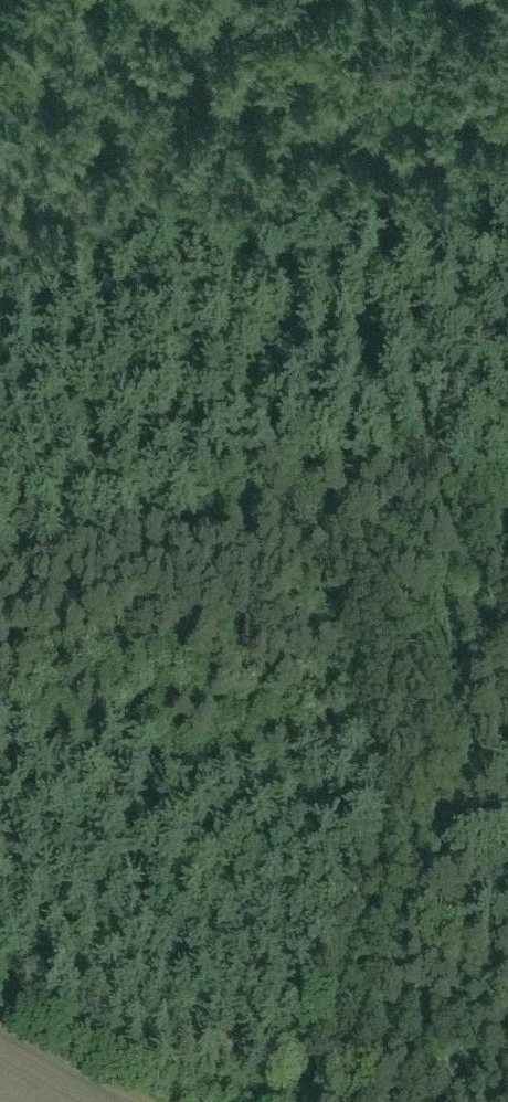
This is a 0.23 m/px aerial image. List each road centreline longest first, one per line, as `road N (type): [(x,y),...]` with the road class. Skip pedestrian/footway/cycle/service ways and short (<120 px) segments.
road 1 (track): [(507,539),(299,1101)]
road 2 (track): [(0,423),(507,519)]
road 3 (track): [(0,14),(507,107)]
road 4 (track): [(0,1034),(118,1101)]

